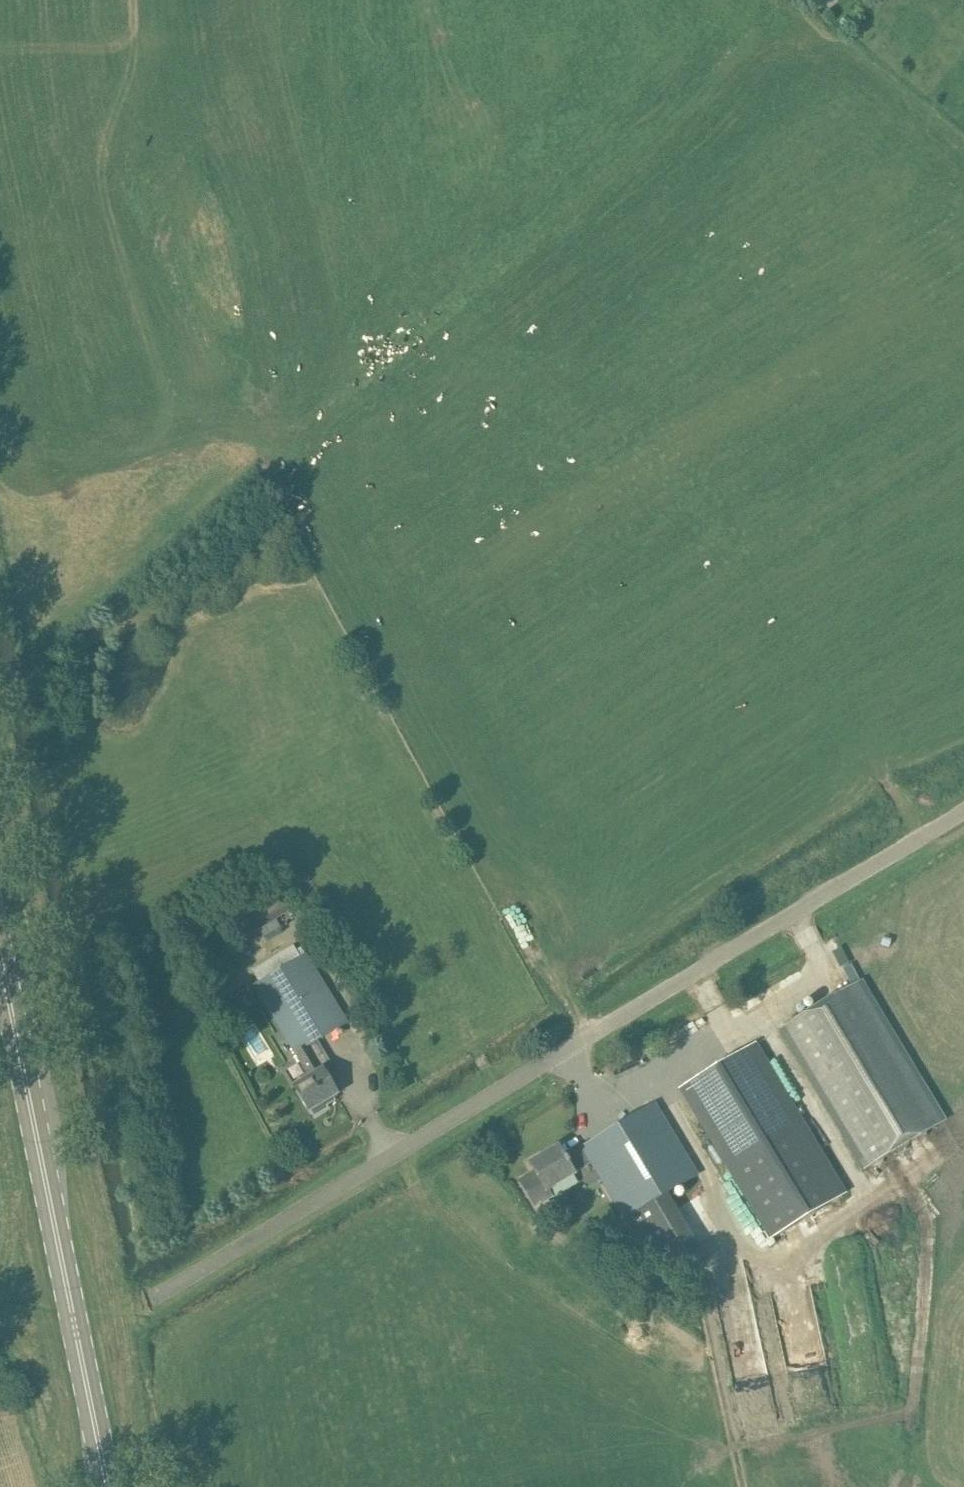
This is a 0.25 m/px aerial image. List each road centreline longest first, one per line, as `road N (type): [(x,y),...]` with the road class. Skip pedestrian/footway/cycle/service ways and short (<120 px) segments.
road 1 (unclassified): [(150,1300),(963,812)]
road 2 (primary): [(107,1486),(0,965)]

